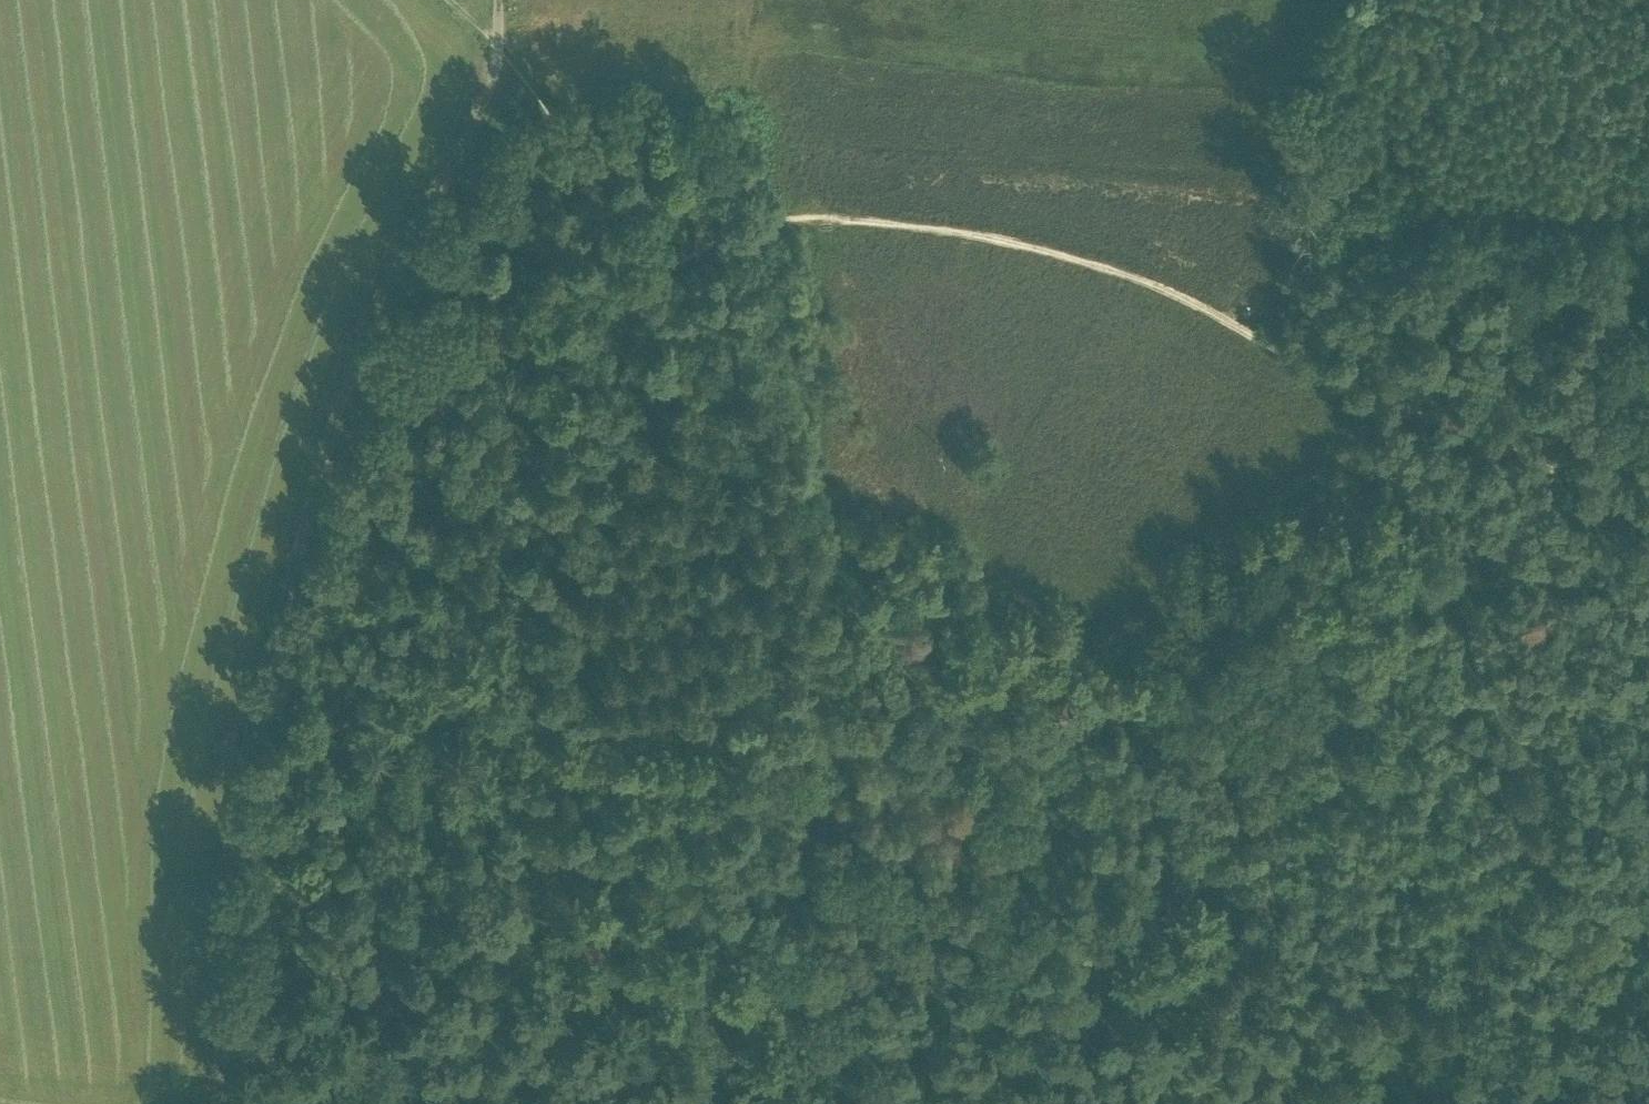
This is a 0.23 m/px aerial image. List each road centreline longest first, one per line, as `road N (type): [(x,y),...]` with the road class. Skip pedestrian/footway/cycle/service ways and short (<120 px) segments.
road 1 (unclassified): [(216,1103),(230,831),(254,680),(354,362),(490,89),(498,0)]
road 2 (track): [(641,267),(677,268),(791,218),(908,224),(989,238),(1131,277),(1317,369),(1428,406),(1605,449),(1648,452)]
road 3 (track): [(447,956),(505,721),(641,267)]
road 4 (track): [(452,0),(548,111),(641,267)]
road 5 (track): [(326,1103),(447,956)]
road 6 (track): [(447,956),(428,1103)]

